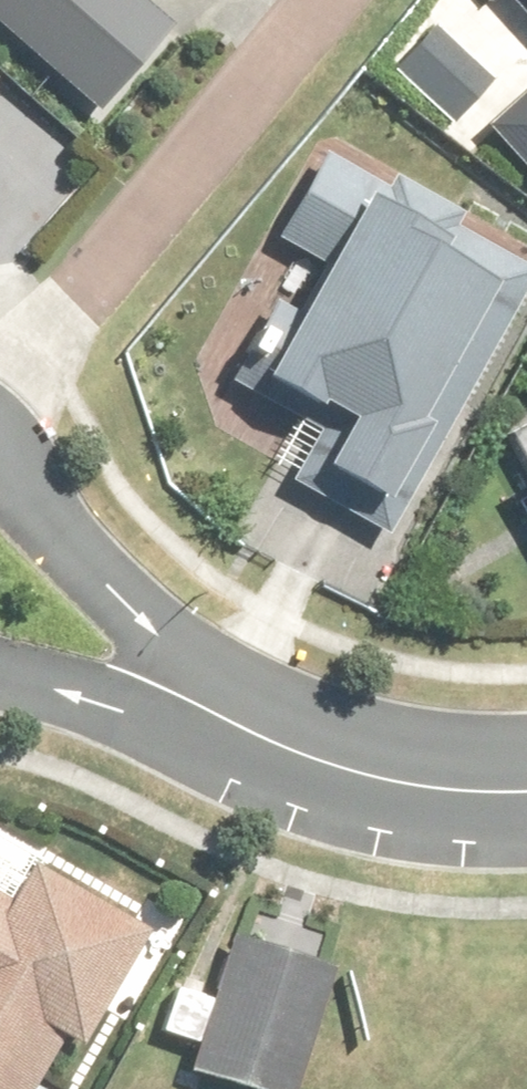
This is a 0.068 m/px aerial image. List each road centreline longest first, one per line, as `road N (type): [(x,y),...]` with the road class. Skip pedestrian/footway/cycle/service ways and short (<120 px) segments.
road 1 (residential): [(0,382),(305,0)]
road 2 (residential): [(0,471),(227,718)]
road 3 (residential): [(526,791),(435,790),(362,772),(227,718)]
road 4 (residential): [(227,718),(0,681)]

